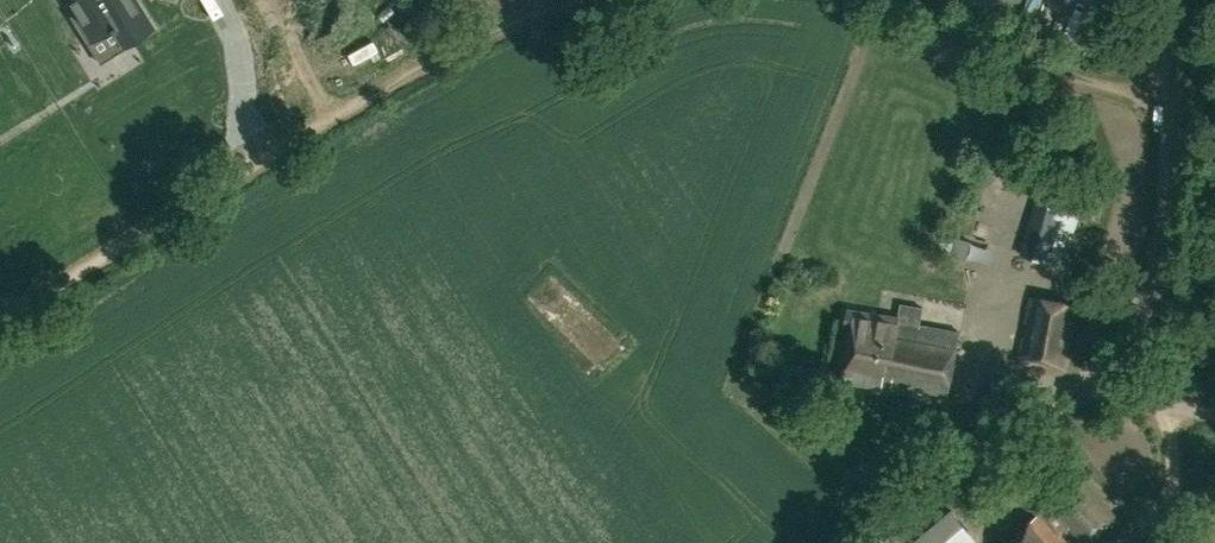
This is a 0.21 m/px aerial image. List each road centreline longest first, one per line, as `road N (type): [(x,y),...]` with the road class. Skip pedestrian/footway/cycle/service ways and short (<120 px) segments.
road 1 (track): [(0,313),(314,114),(472,32),(570,0)]
road 2 (unclassified): [(1083,384),(1142,313),(1155,264),(1169,181),(1179,0)]
road 3 (track): [(808,0),(901,18),(1049,77),(1172,104)]
road 4 (unclassified): [(855,542),(1083,384)]
road 5 (unclassified): [(1214,417),(1083,384)]
road 6 (track): [(1166,408),(1177,542)]

